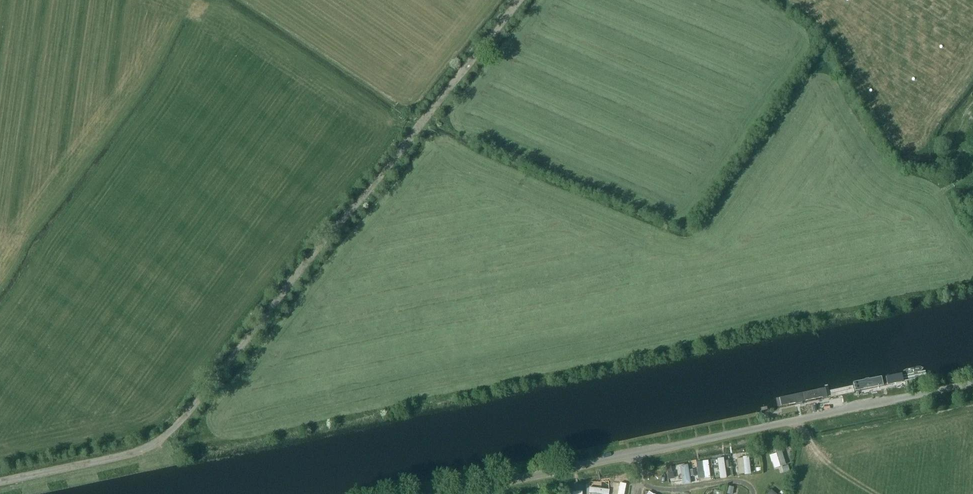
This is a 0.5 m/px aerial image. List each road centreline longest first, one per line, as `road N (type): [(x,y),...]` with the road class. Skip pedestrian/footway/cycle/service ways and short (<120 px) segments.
road 1 (track): [(524,0),(174,426),(133,451),(0,479)]
road 2 (unclassified): [(458,493),(972,382)]

